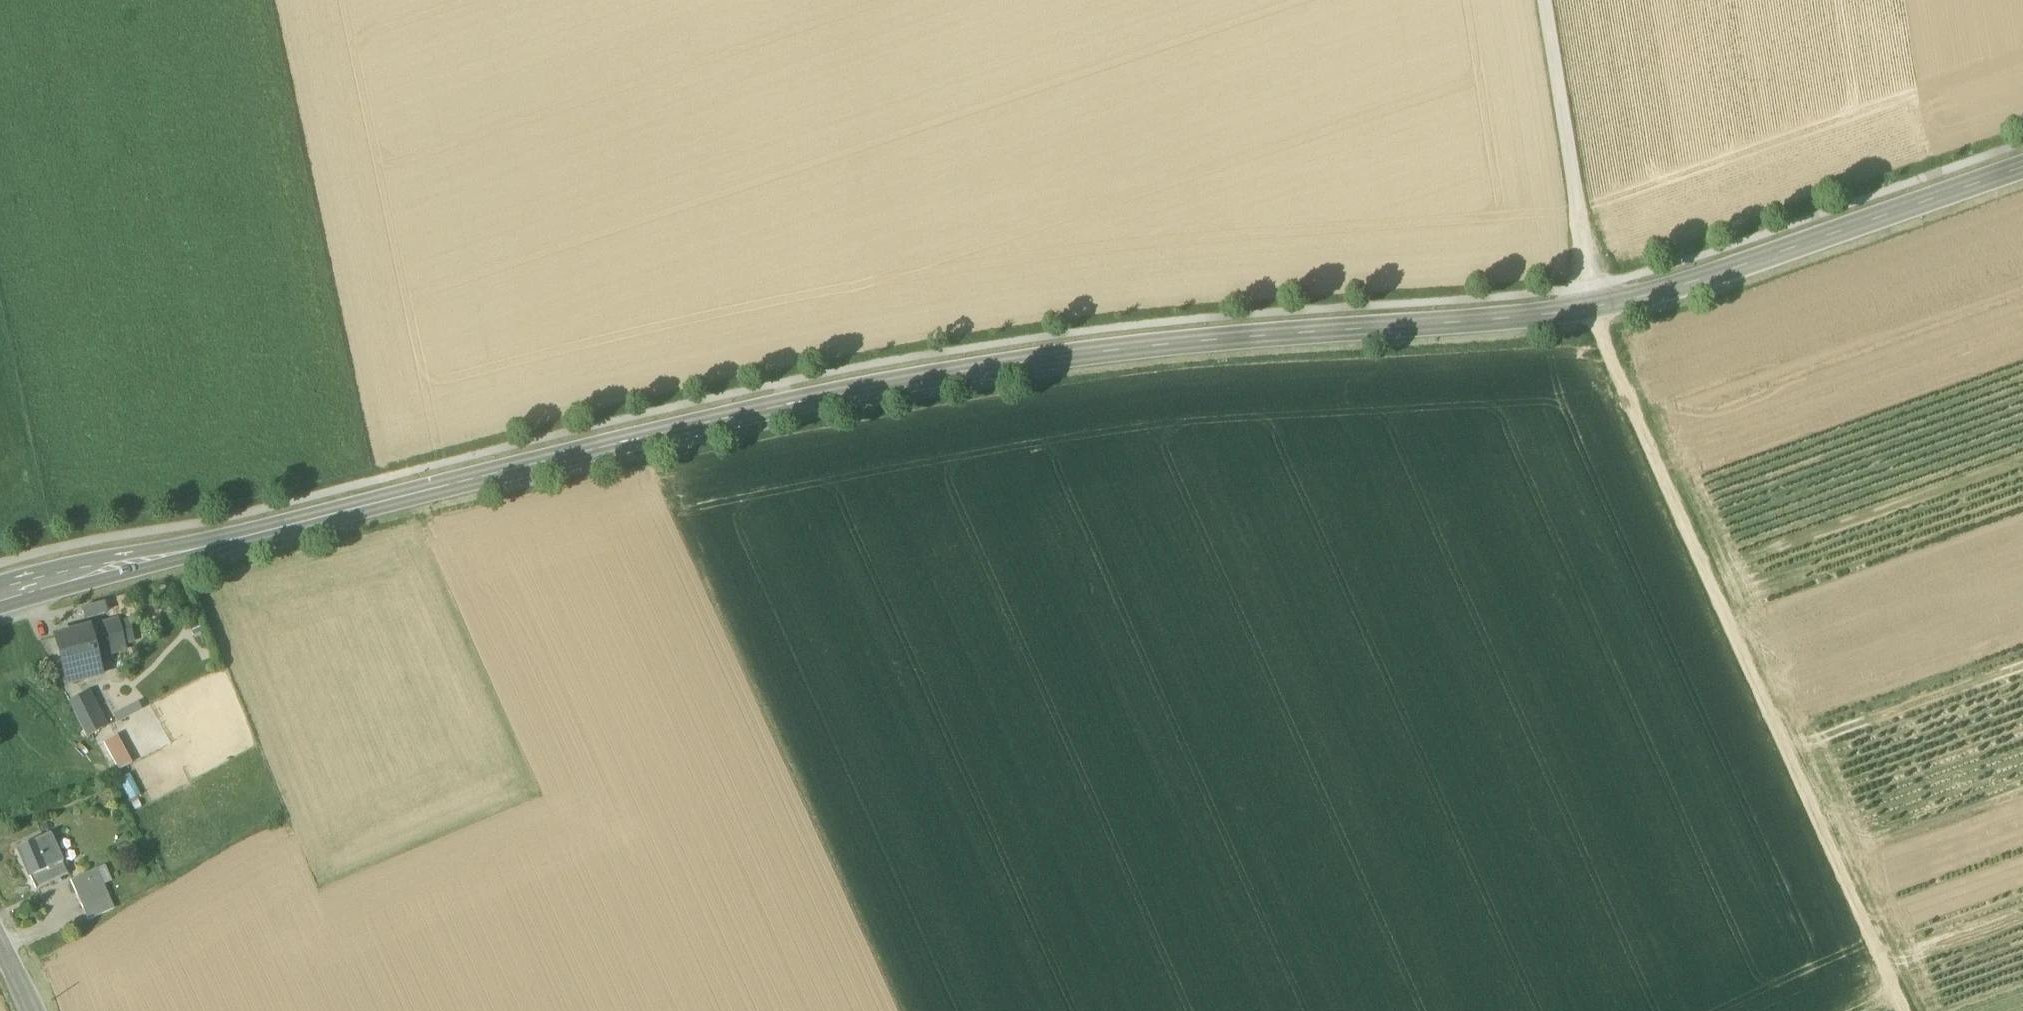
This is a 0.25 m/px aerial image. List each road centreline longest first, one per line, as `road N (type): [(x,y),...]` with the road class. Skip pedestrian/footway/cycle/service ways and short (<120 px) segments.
road 1 (secondary): [(0,604),(581,447),(905,379),(1597,307),(1702,278),(2022,164)]
road 2 (track): [(1542,0),(1584,251),(1617,377),(1905,1010)]

